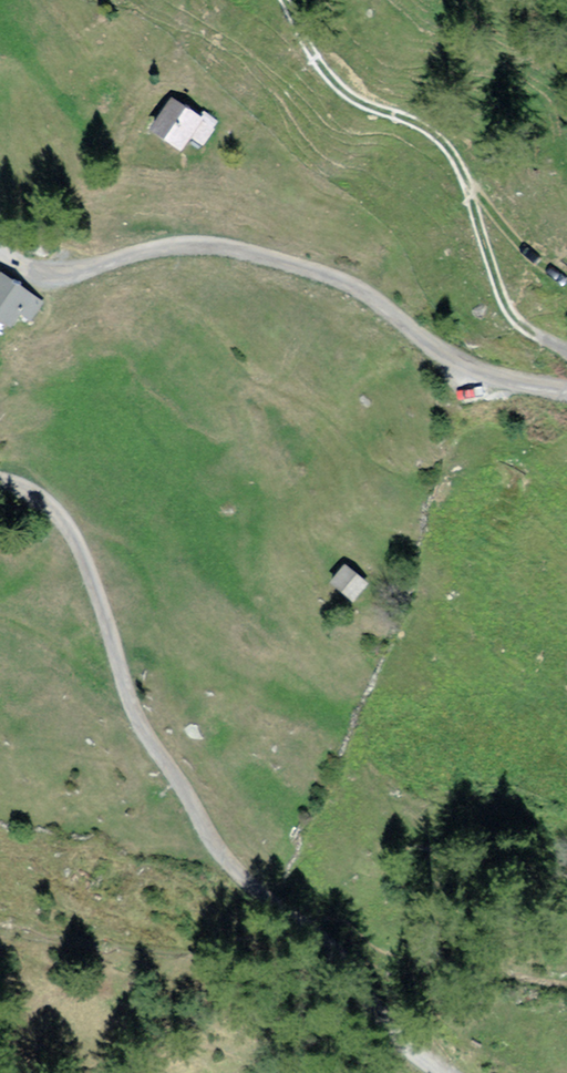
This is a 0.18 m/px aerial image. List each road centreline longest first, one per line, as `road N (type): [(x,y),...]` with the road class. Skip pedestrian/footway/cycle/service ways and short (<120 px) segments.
road 1 (track): [(0,238),(29,268),(223,244),(324,268),(489,365),(566,383)]
road 2 (track): [(267,922),(161,743),(117,655),(93,572),(57,506),(0,479)]
road 3 (track): [(284,0),(311,39),(469,175),(509,307),(566,344)]
road 4 (track): [(440,1072),(372,1023),(267,922)]

